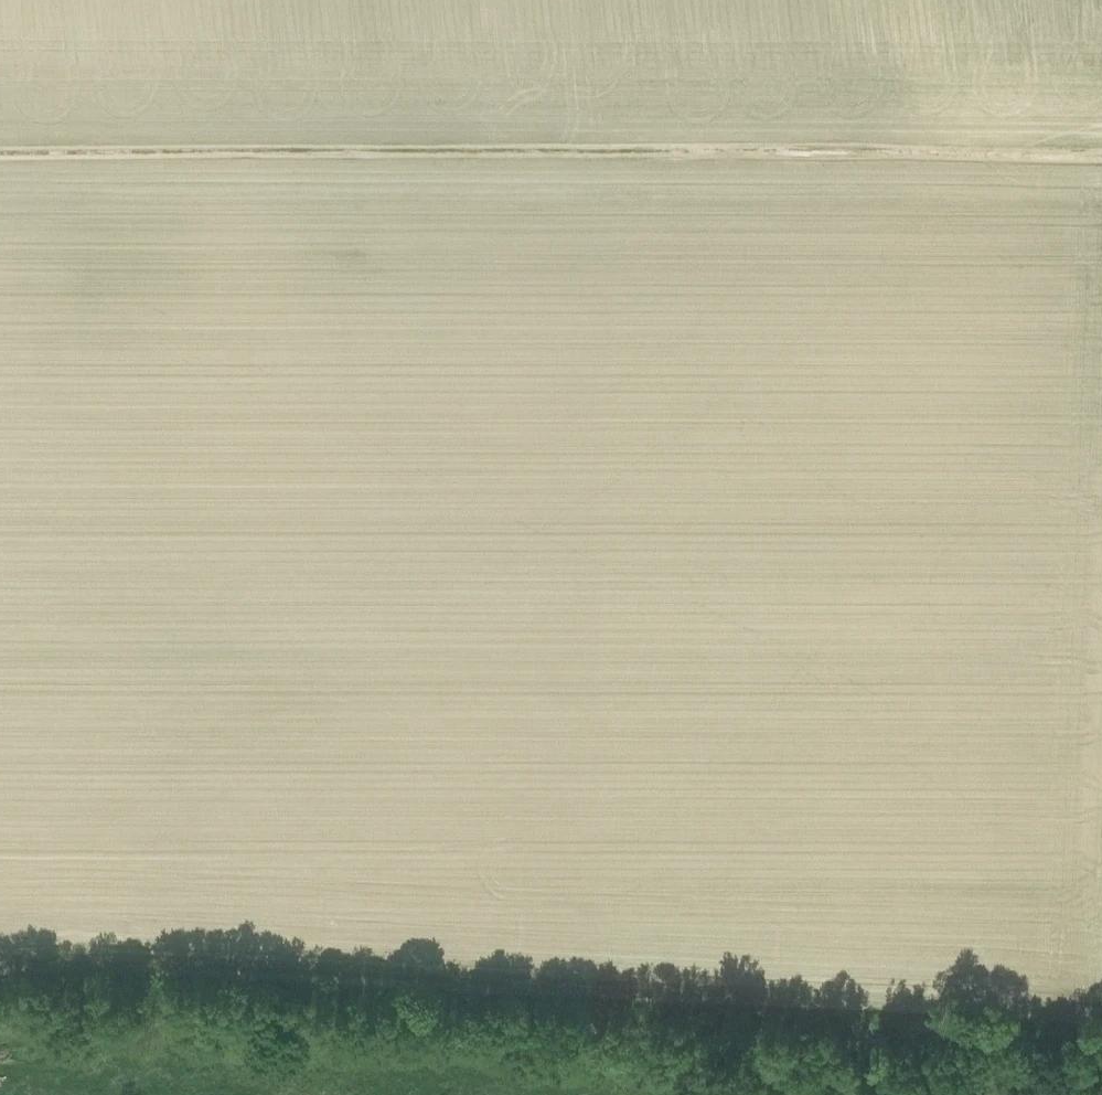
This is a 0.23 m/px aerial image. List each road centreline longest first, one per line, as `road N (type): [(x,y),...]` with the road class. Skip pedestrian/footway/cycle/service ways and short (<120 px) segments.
road 1 (track): [(0,152),(1101,150)]

